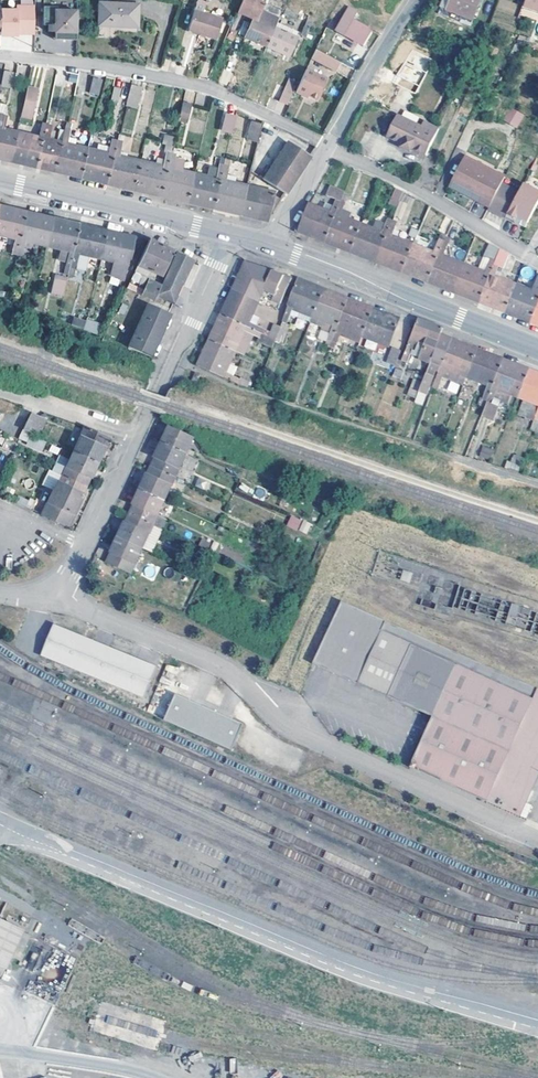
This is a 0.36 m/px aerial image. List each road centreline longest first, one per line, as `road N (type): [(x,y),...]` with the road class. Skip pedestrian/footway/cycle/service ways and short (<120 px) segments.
road 1 (unclassified): [(62,582),(92,614),(229,673),(301,735),(537,839)]
road 2 (residential): [(328,147),(190,85),(0,55)]
road 3 (secondary): [(537,349),(268,245)]
road 4 (residential): [(537,263),(328,147)]
road 5 (secondary): [(227,233),(0,180)]
road 6 (residential): [(227,233),(138,437)]
road 7 (residential): [(328,147),(416,0)]
road 8 (residential): [(138,437),(62,582)]
road 9 (unclassified): [(0,393),(138,437)]

